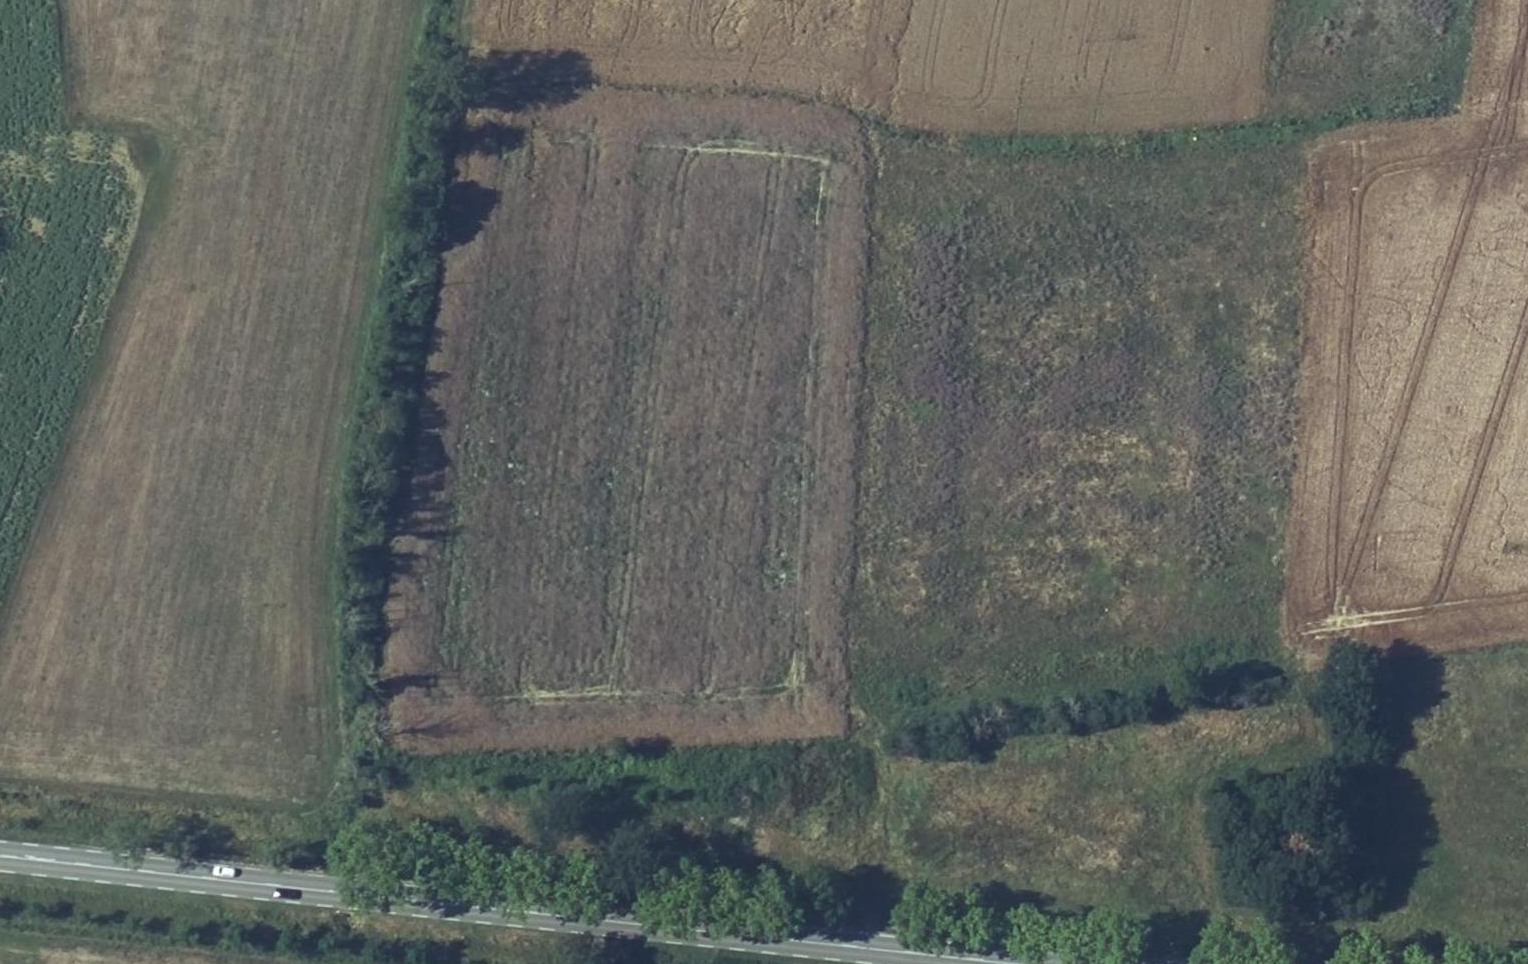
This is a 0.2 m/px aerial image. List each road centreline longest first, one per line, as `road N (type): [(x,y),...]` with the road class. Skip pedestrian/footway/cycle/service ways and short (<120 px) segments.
road 1 (secondary): [(1079,963),(0,847)]

